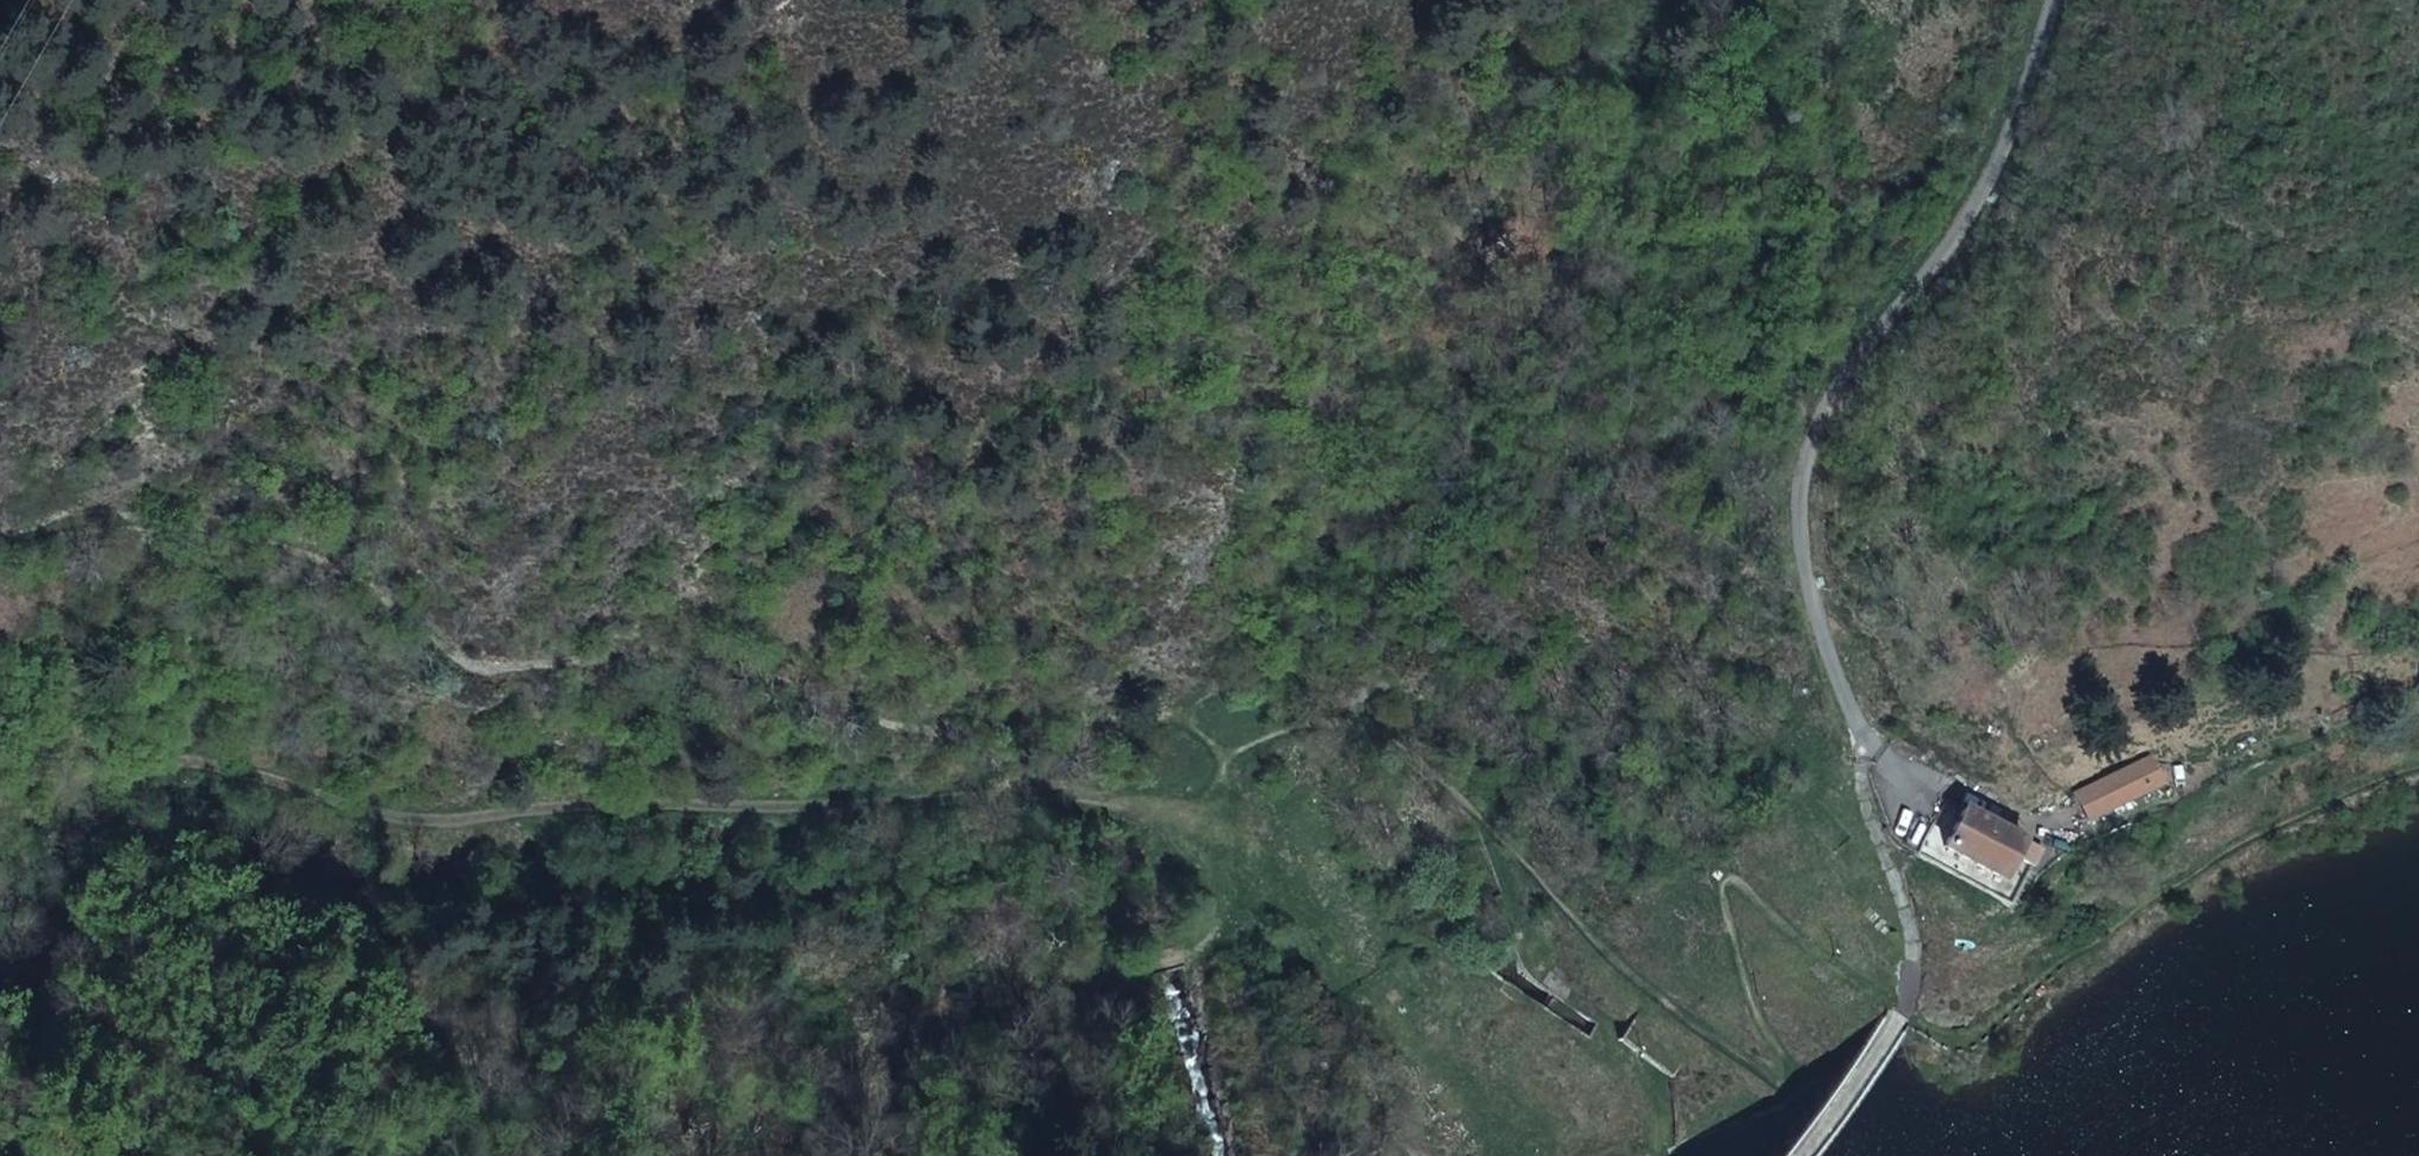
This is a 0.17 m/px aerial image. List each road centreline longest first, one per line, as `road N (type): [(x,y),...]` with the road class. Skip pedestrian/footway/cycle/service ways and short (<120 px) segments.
road 1 (residential): [(2041,0),(1938,280),(1838,414),(1807,494),(1869,827),(1914,984),(1908,1008)]

